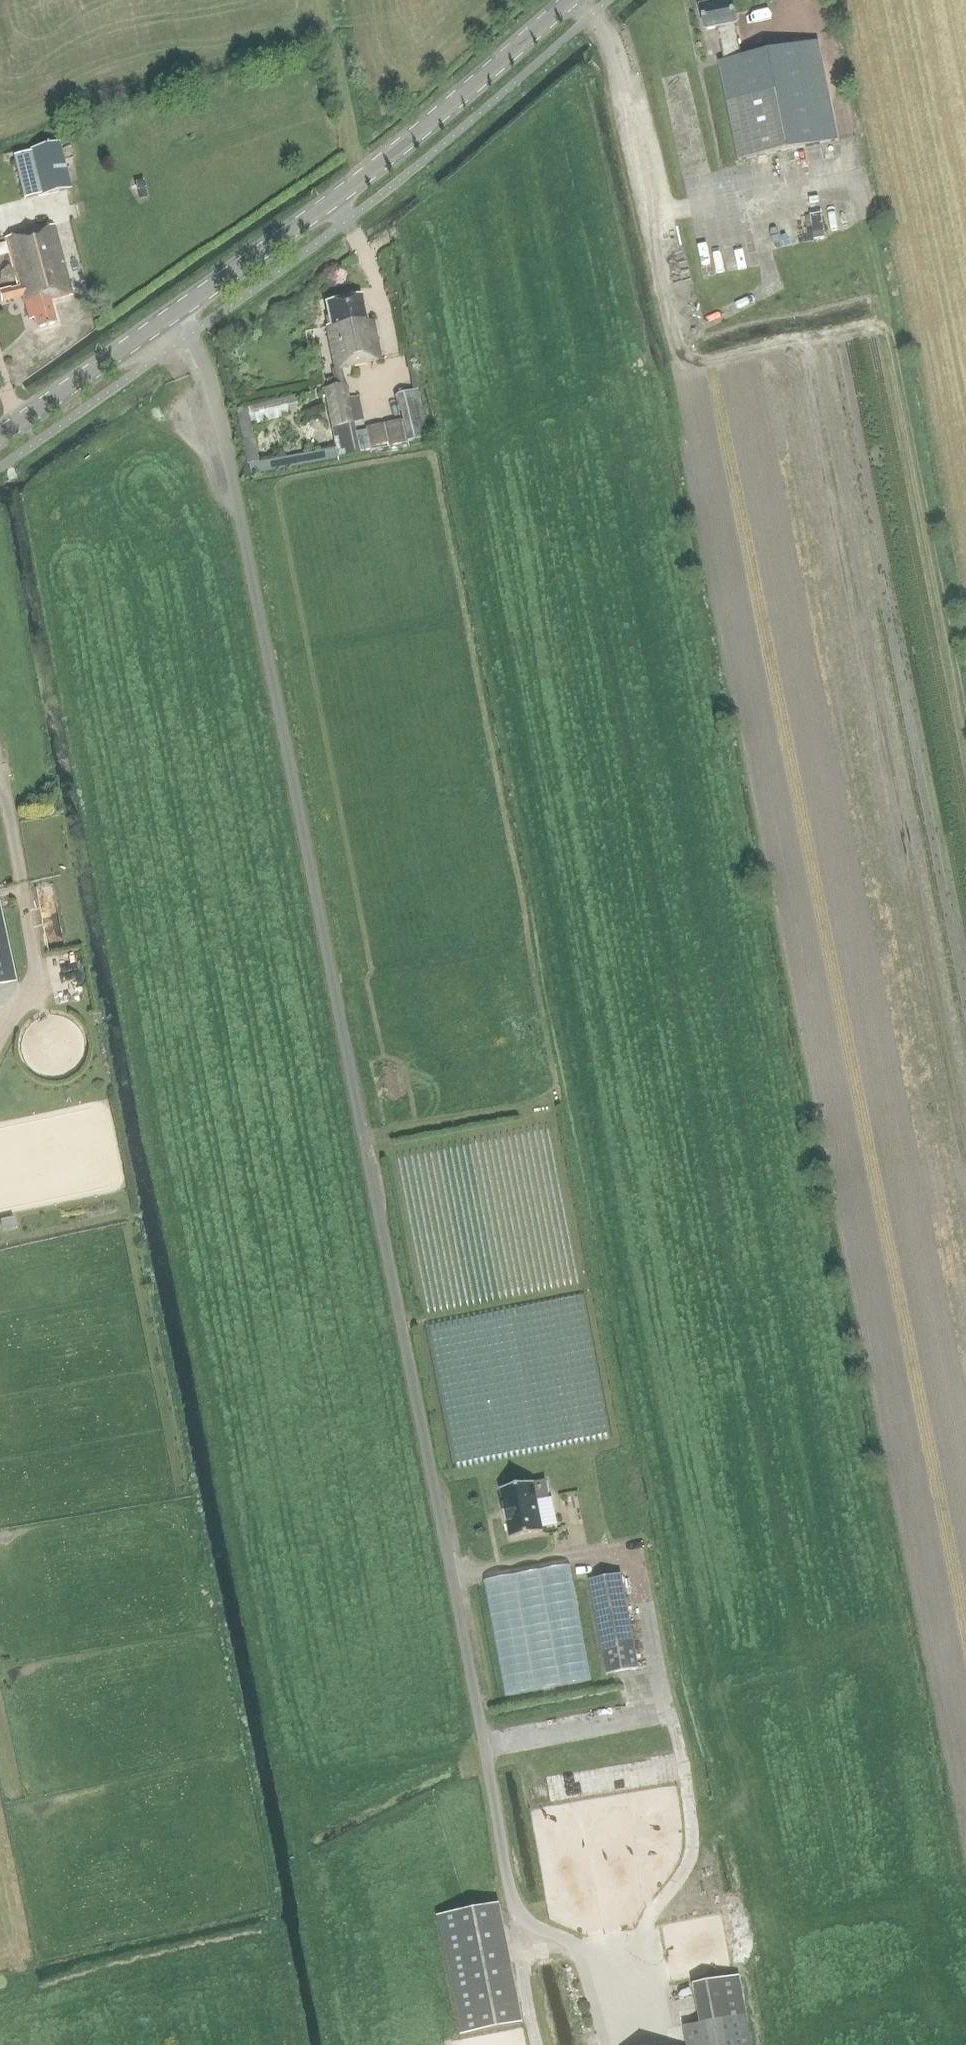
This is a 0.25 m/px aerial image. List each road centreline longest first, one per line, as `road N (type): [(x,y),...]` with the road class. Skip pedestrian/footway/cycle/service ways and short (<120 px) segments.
road 1 (tertiary): [(0,434),(322,210),(571,0)]
road 2 (track): [(860,209),(965,730)]

